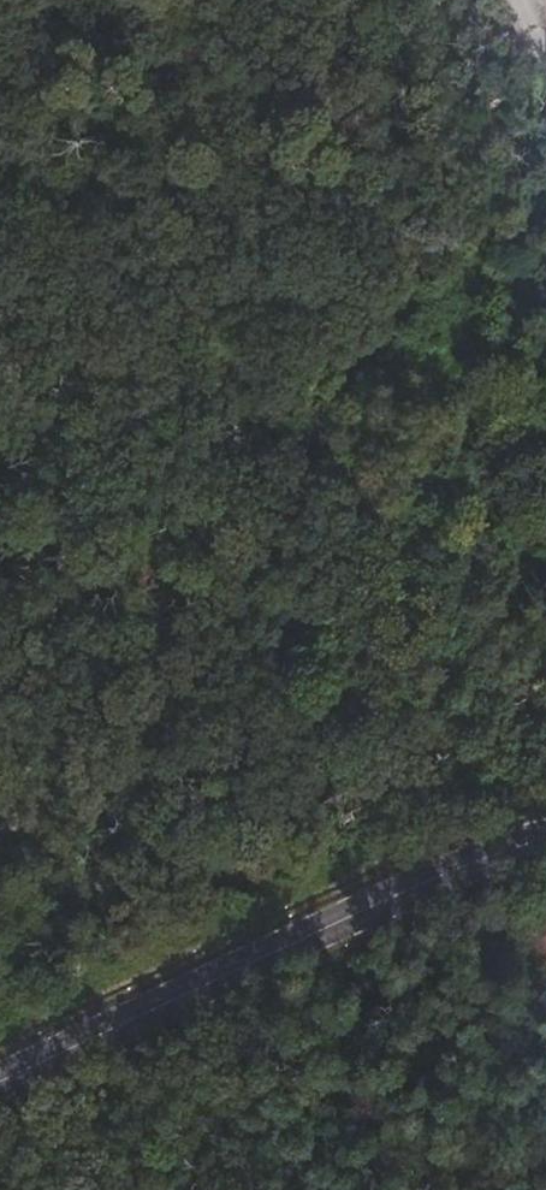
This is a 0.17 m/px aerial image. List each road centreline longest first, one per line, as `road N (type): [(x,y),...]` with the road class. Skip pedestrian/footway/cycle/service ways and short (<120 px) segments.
road 1 (secondary): [(0,1080),(425,878),(545,834)]

